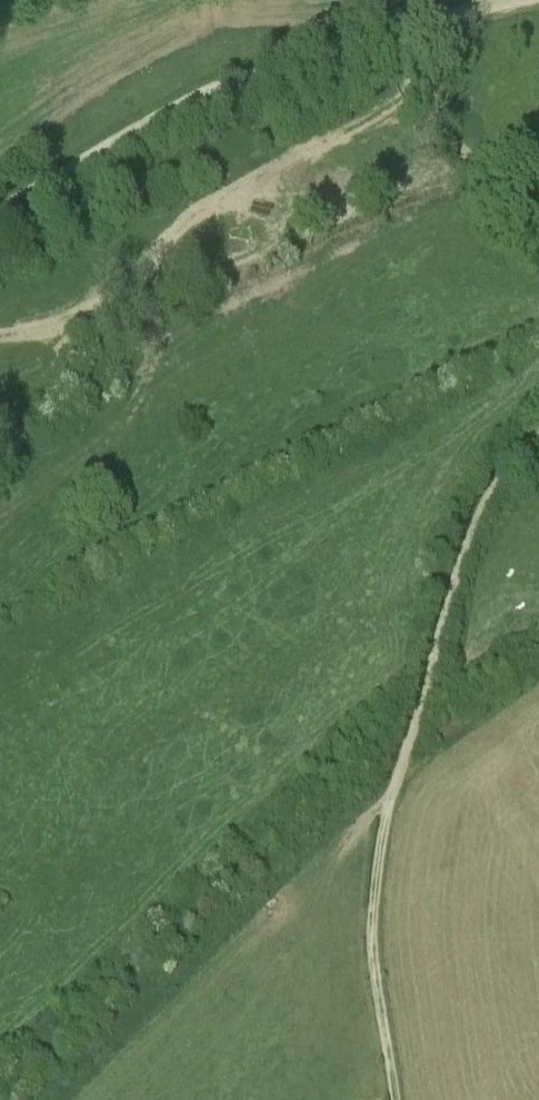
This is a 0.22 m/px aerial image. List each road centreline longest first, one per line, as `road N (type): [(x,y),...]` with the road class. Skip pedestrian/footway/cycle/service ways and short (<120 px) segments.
road 1 (track): [(396,1099),(372,947),(388,807),(483,505),(538,434)]
road 2 (track): [(0,206),(208,89),(459,13)]
road 3 (track): [(538,223),(448,134),(419,66),(459,13)]

